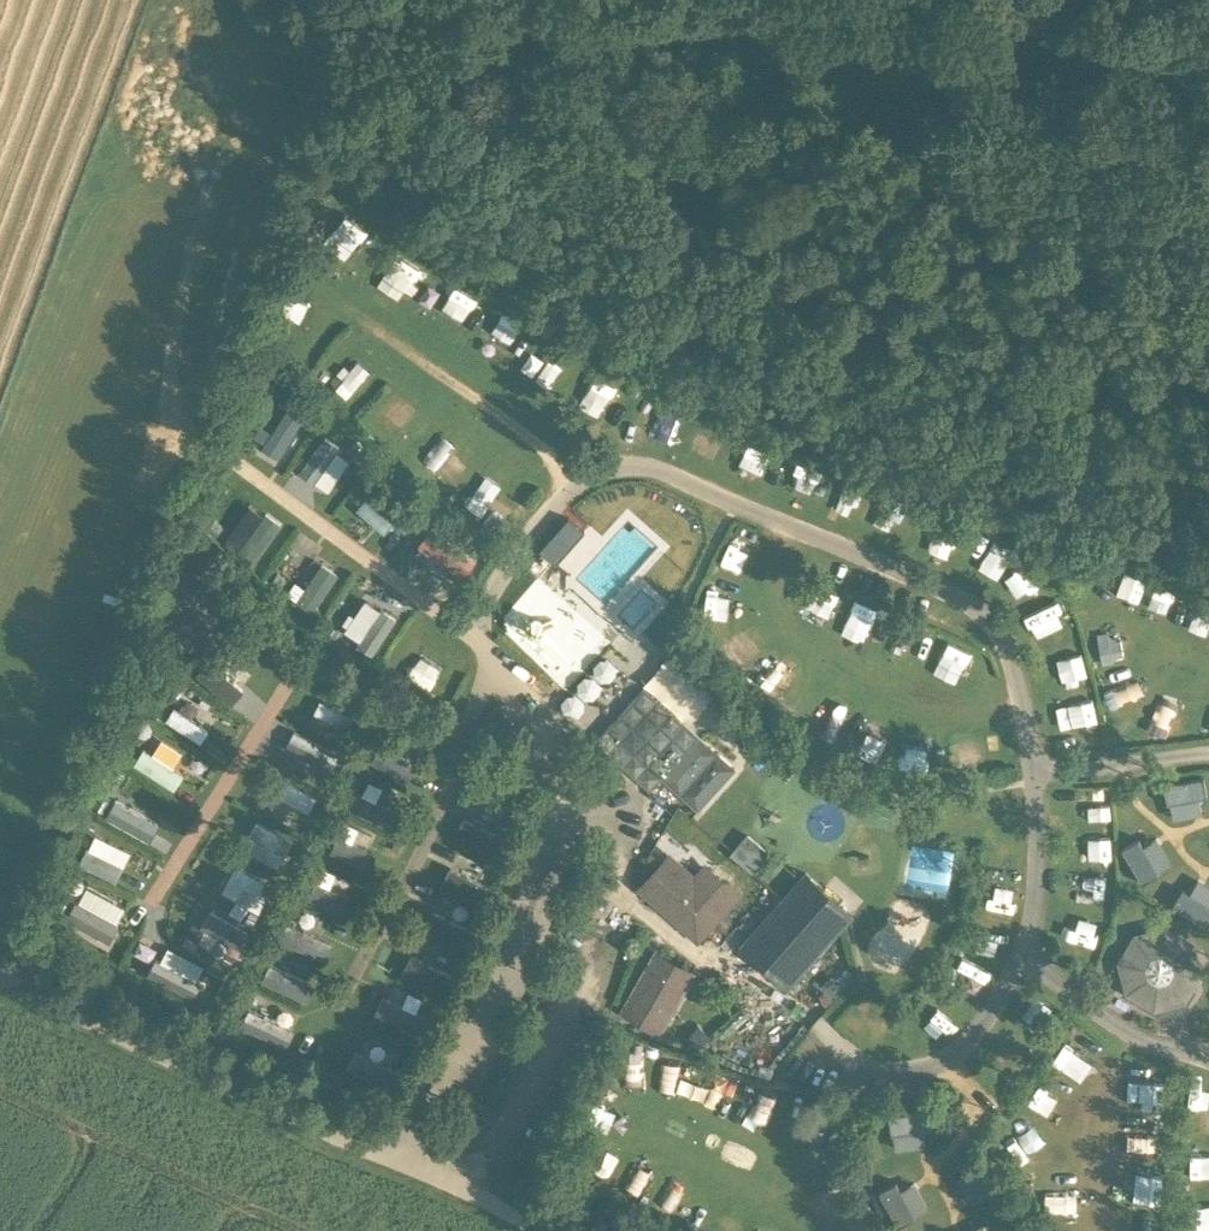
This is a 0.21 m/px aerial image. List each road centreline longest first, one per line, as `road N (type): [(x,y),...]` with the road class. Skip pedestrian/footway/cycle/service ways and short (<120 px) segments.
road 1 (track): [(259,0),(502,248),(634,343),(828,441),(1006,489),(1208,562)]
road 2 (track): [(534,1230),(0,980)]

